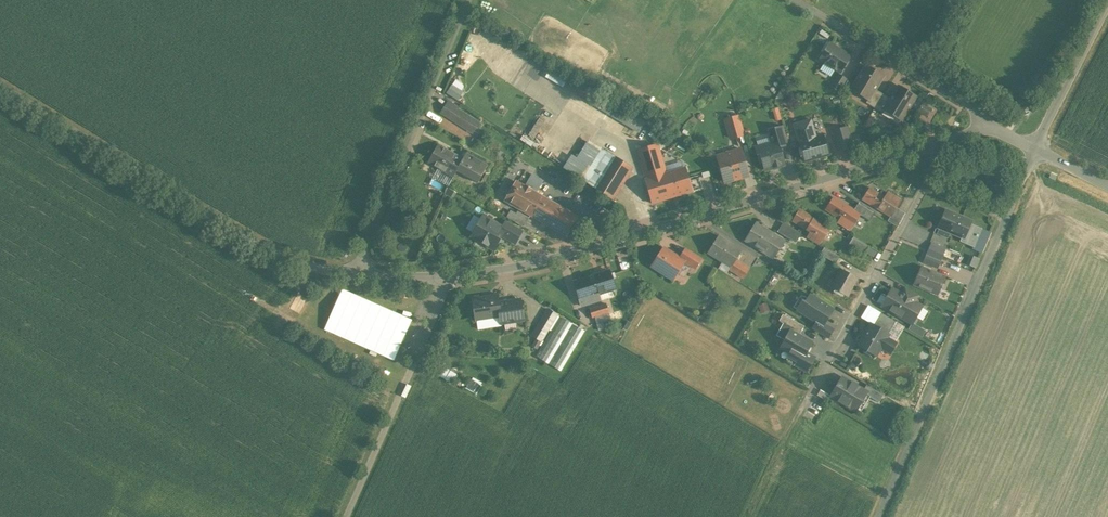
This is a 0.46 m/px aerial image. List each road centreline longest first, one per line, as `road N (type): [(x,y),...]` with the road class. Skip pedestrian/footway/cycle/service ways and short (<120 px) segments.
road 1 (unclassified): [(949,142),(544,261),(453,276)]
road 2 (unclassified): [(353,273),(261,245),(0,75)]
road 3 (unclassified): [(878,516),(1035,150)]
road 4 (unclassified): [(353,273),(467,0)]
road 5 (unclassified): [(949,142),(813,389)]
road 6 (unclassified): [(453,276),(345,516)]
road 7 (unclassified): [(986,123),(812,0)]
road 8 (unclassified): [(1035,150),(1107,7)]

